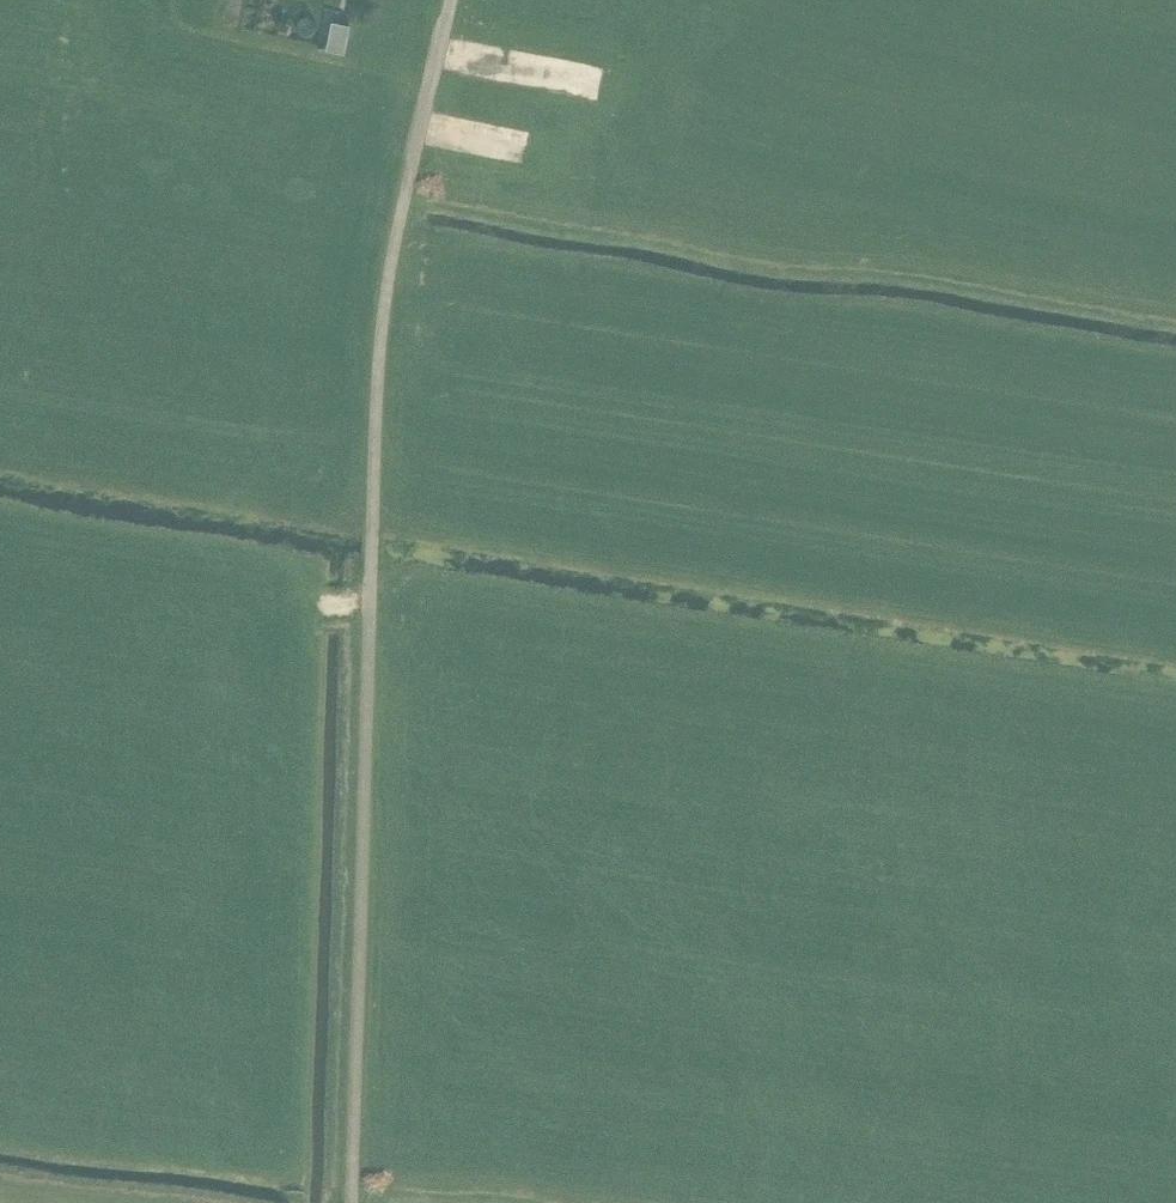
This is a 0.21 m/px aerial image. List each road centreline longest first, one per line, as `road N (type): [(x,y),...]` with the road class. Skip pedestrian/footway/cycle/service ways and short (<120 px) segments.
road 1 (track): [(354,1202),(378,420),(396,247),(454,0)]

